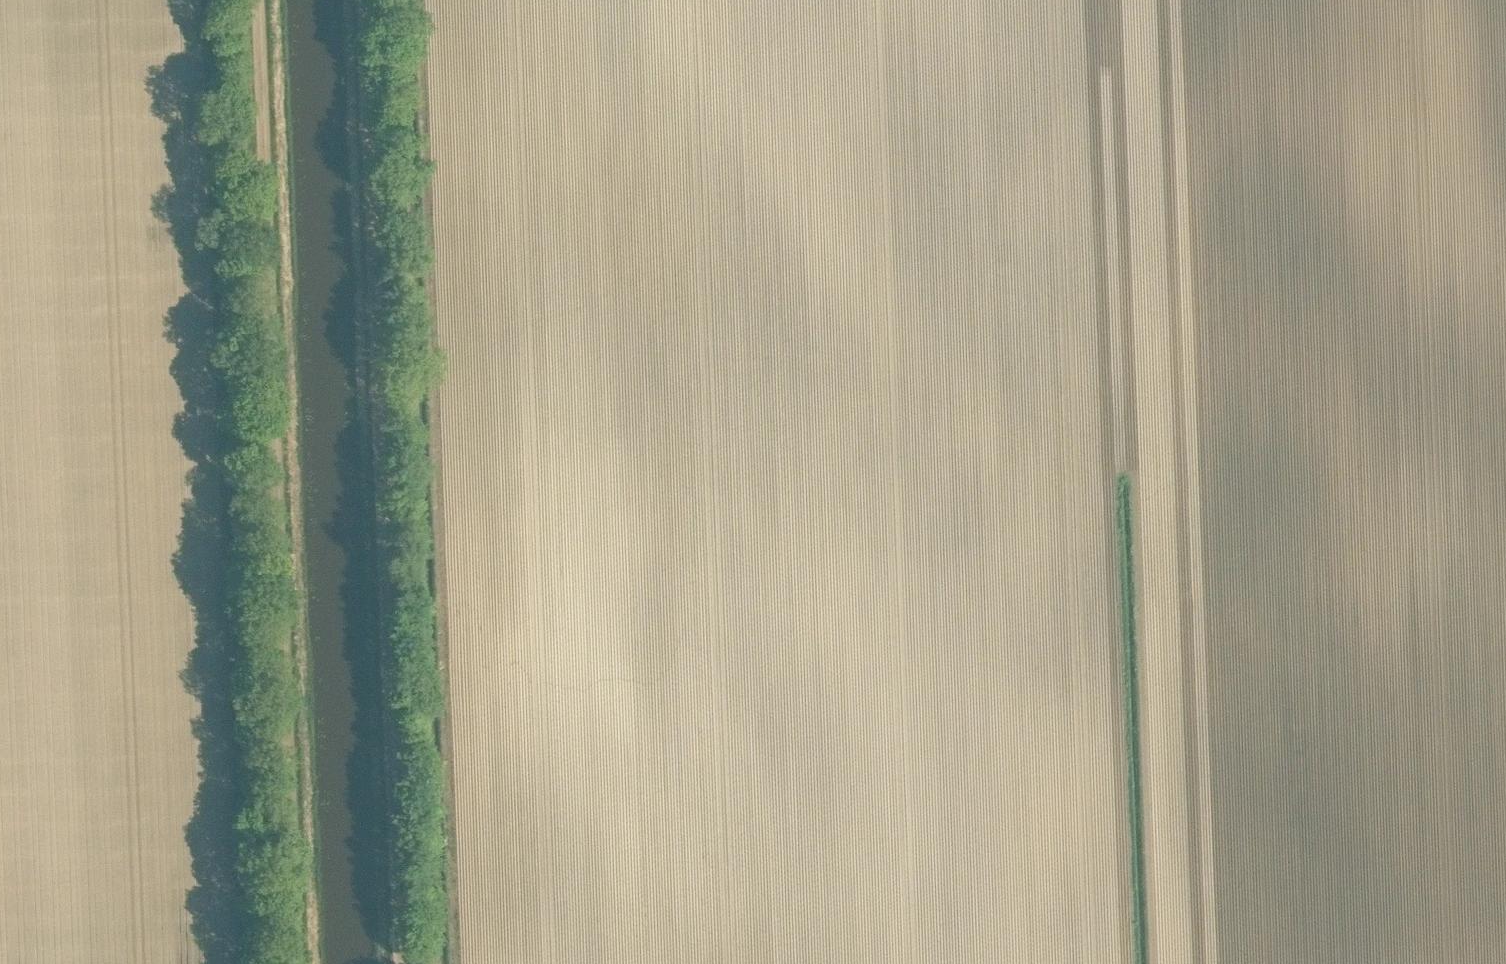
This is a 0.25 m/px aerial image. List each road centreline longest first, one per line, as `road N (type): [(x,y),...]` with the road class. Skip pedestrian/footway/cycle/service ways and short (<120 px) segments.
road 1 (track): [(405,963),(365,0)]

